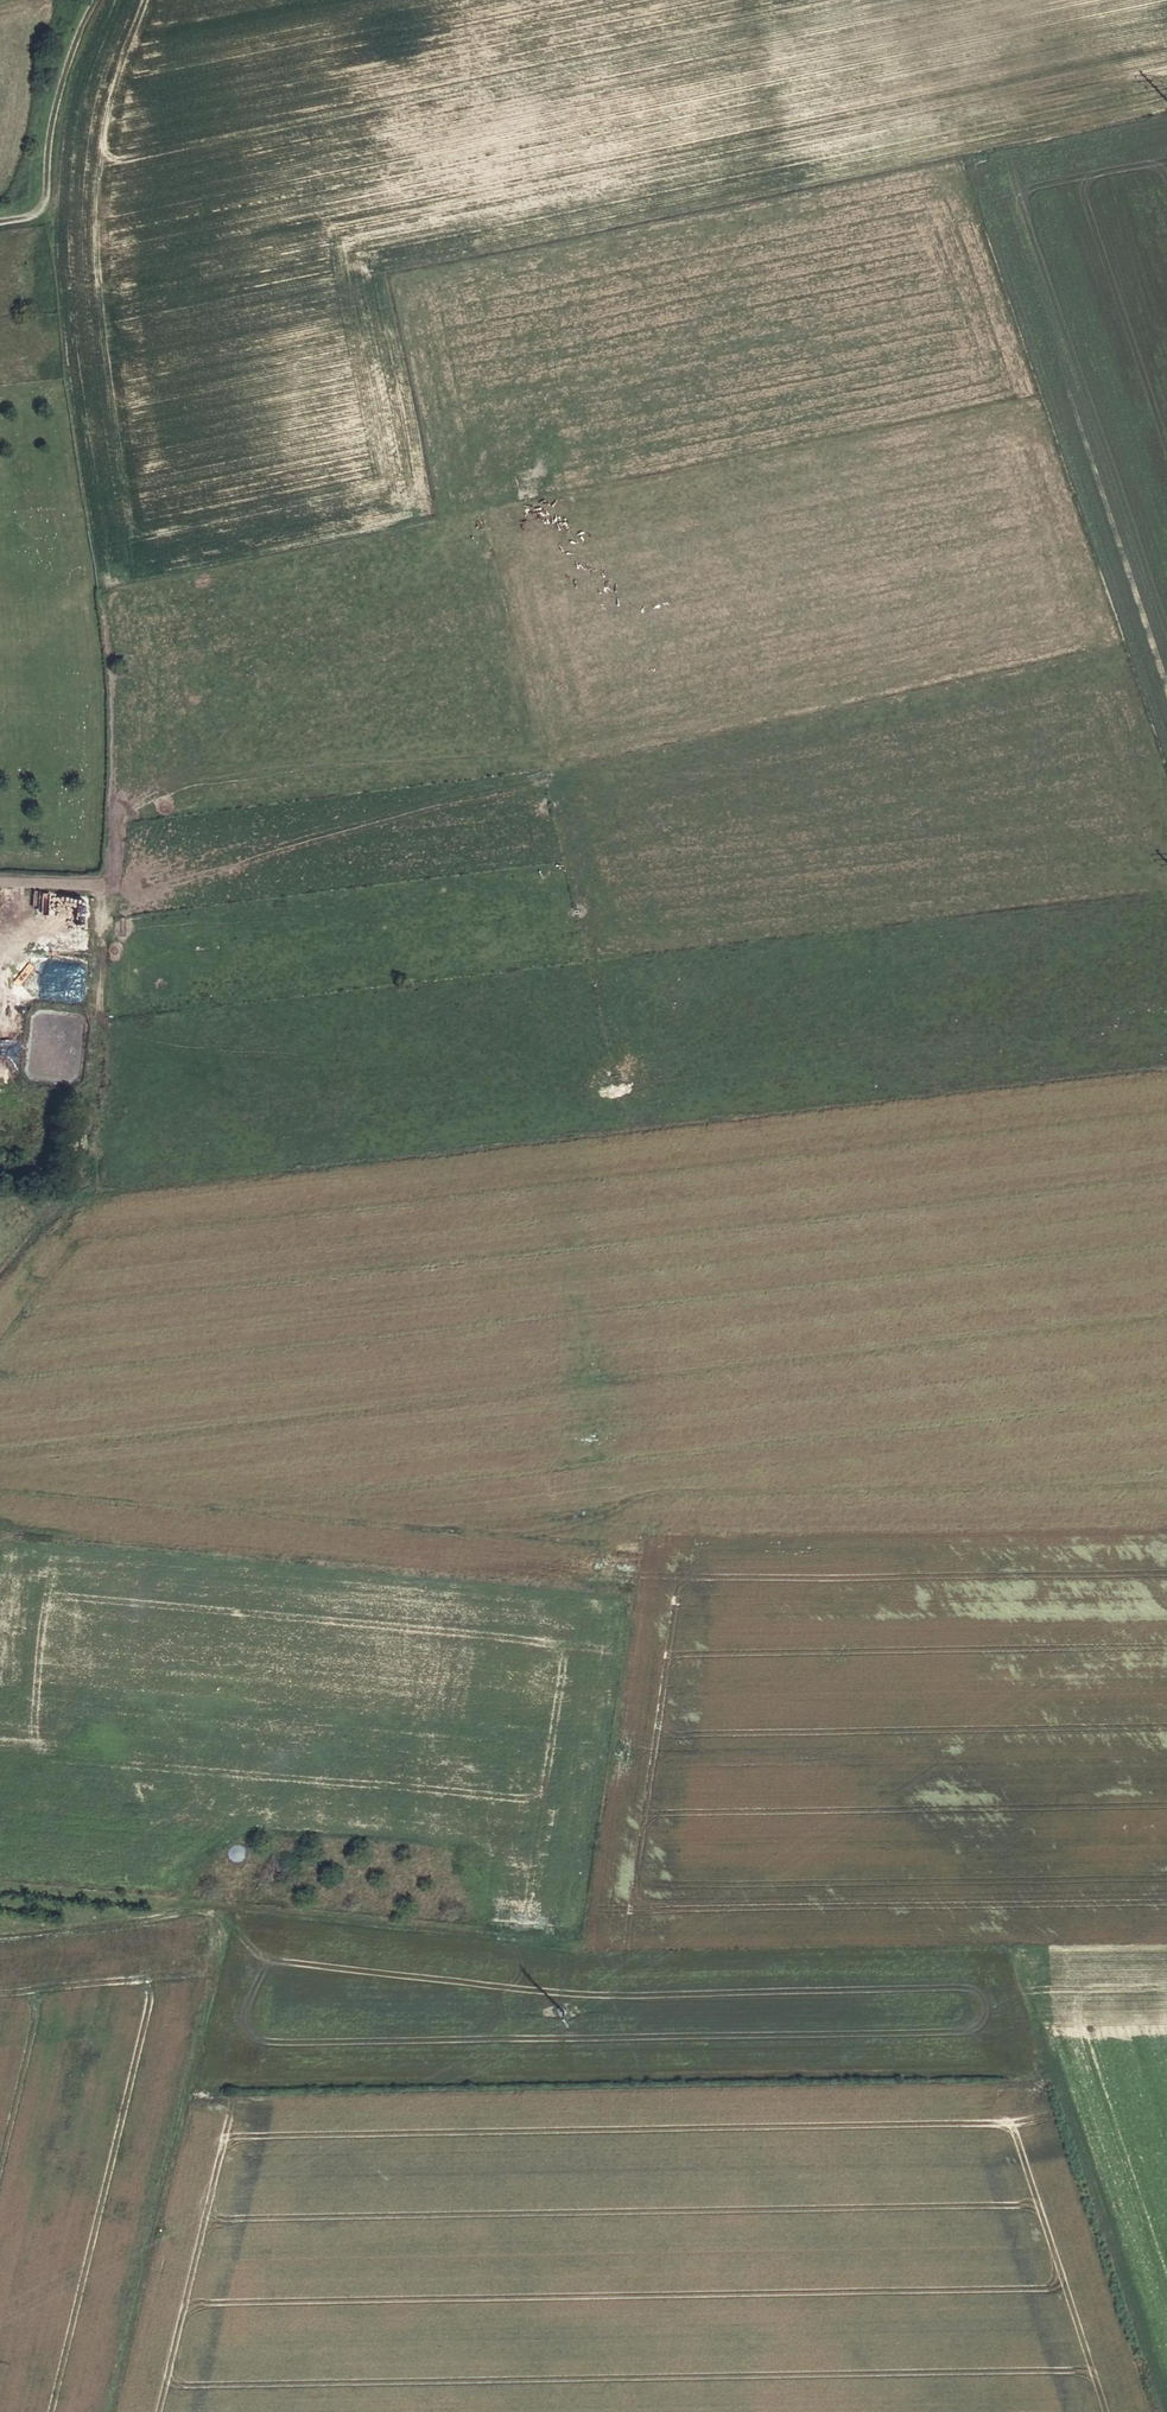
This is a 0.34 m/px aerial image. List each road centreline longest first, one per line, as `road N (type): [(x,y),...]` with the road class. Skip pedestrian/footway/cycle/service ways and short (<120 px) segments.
road 1 (track): [(111,2411),(223,1922),(212,1911),(0,1935)]
road 2 (track): [(92,0),(50,123),(44,193),(37,209),(0,221)]

